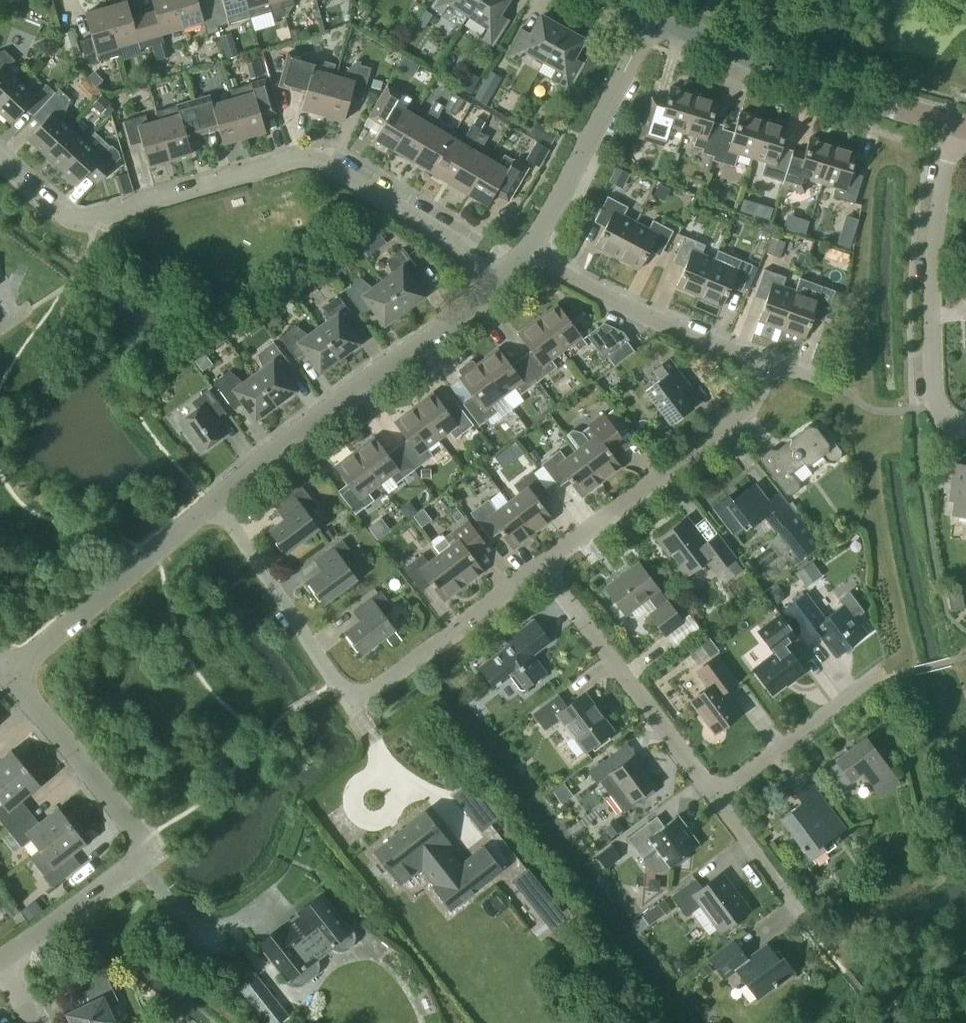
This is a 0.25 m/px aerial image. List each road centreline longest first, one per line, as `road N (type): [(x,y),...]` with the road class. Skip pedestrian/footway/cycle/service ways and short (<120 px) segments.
road 1 (residential): [(496,282),(464,250),(315,156),(85,222),(60,212),(0,157)]
road 2 (residential): [(2,961),(143,851),(7,675)]
road 3 (residential): [(214,501),(496,282)]
road 4 (tertiary): [(957,123),(688,29),(648,23)]
road 5 (residential): [(965,425),(936,411),(931,347),(940,197),(957,123)]
road 6 (residential): [(542,565),(744,414),(766,363)]
road 7 (residential): [(713,793),(542,565)]
road 8 (residential): [(7,675),(214,501)]
road 9 (residential): [(766,363),(659,321),(556,270),(530,247)]
road 10 (residential): [(530,247),(648,23)]
road 11 (residential): [(355,706),(214,501)]
road 12 (residential): [(355,706),(542,565)]
road 13 (residential): [(713,793),(867,681)]
road 14 (residential): [(803,915),(713,793)]

